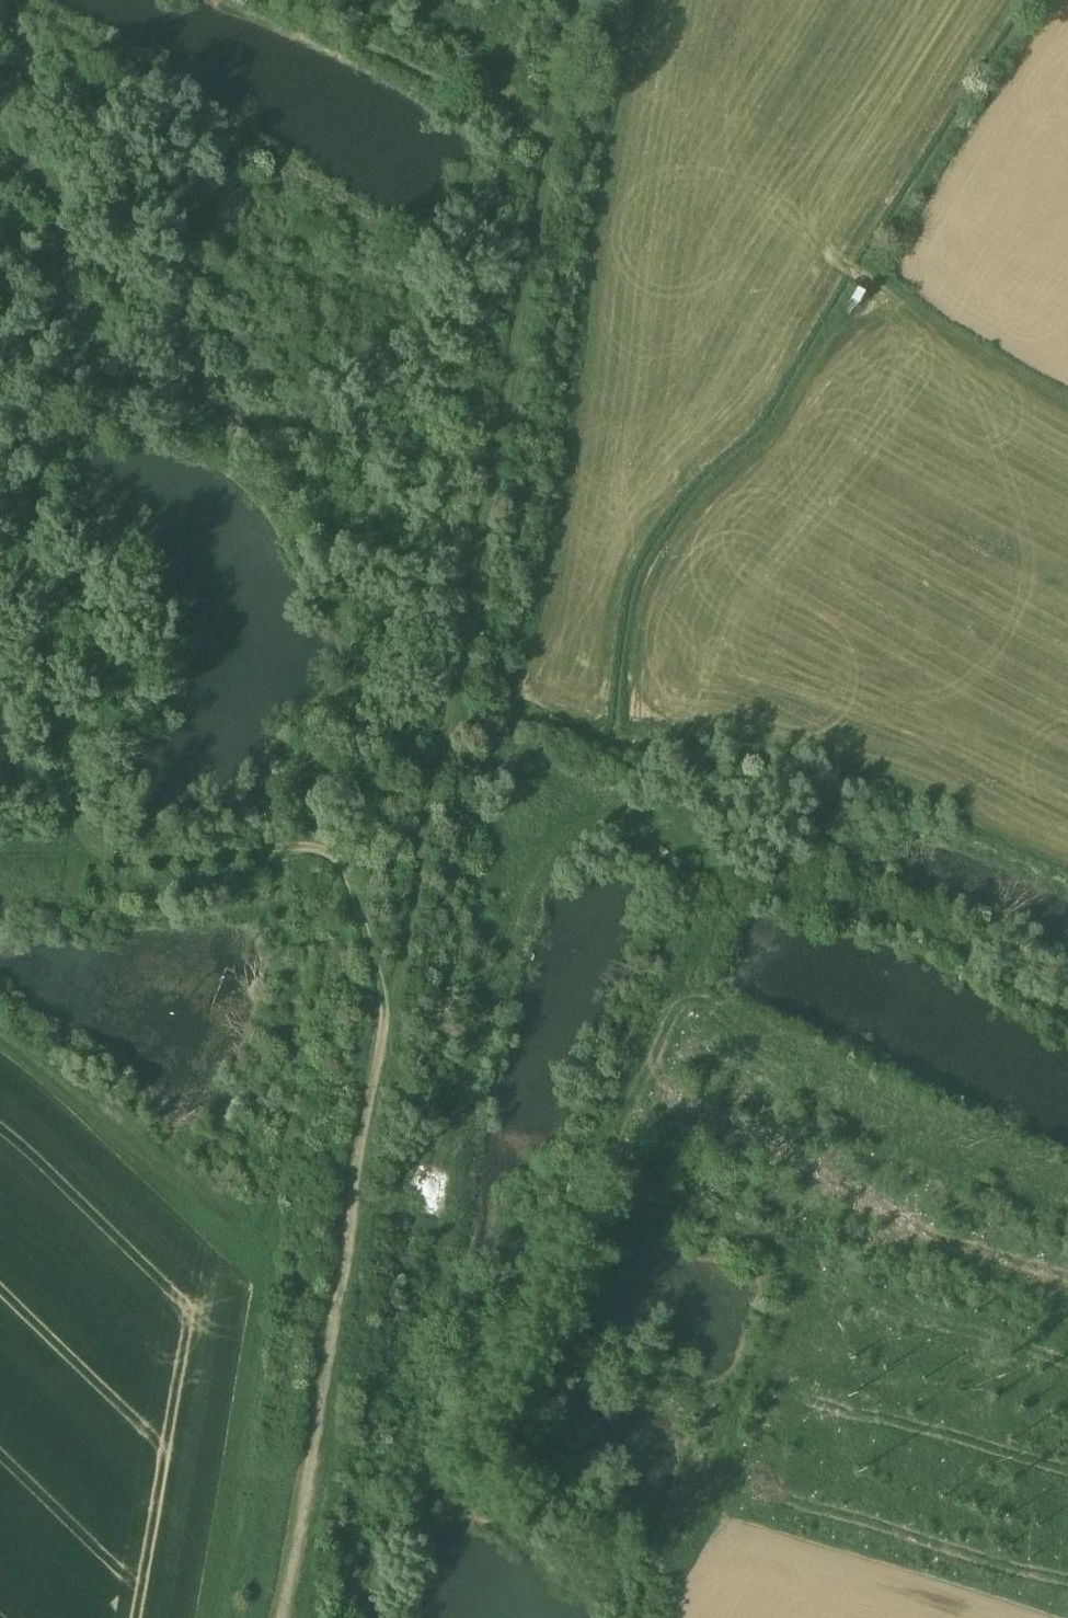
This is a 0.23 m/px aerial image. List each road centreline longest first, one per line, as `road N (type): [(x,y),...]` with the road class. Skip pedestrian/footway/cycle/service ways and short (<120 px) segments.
road 1 (track): [(387,1022),(364,901),(333,846),(136,859),(103,845),(84,813),(39,606),(0,589)]
road 2 (track): [(272,1617),(387,1022)]

